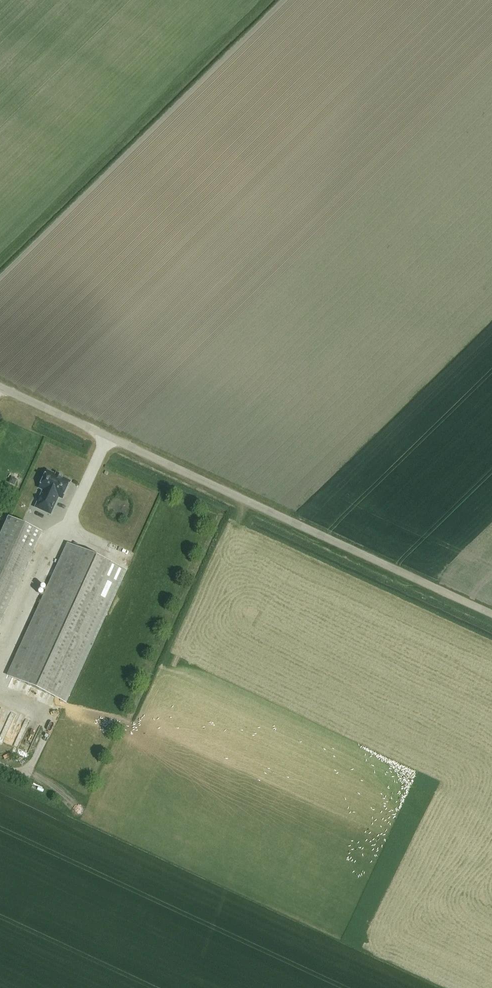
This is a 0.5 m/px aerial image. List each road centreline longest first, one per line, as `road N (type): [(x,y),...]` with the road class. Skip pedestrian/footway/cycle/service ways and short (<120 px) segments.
road 1 (unclassified): [(491,615),(0,388)]

